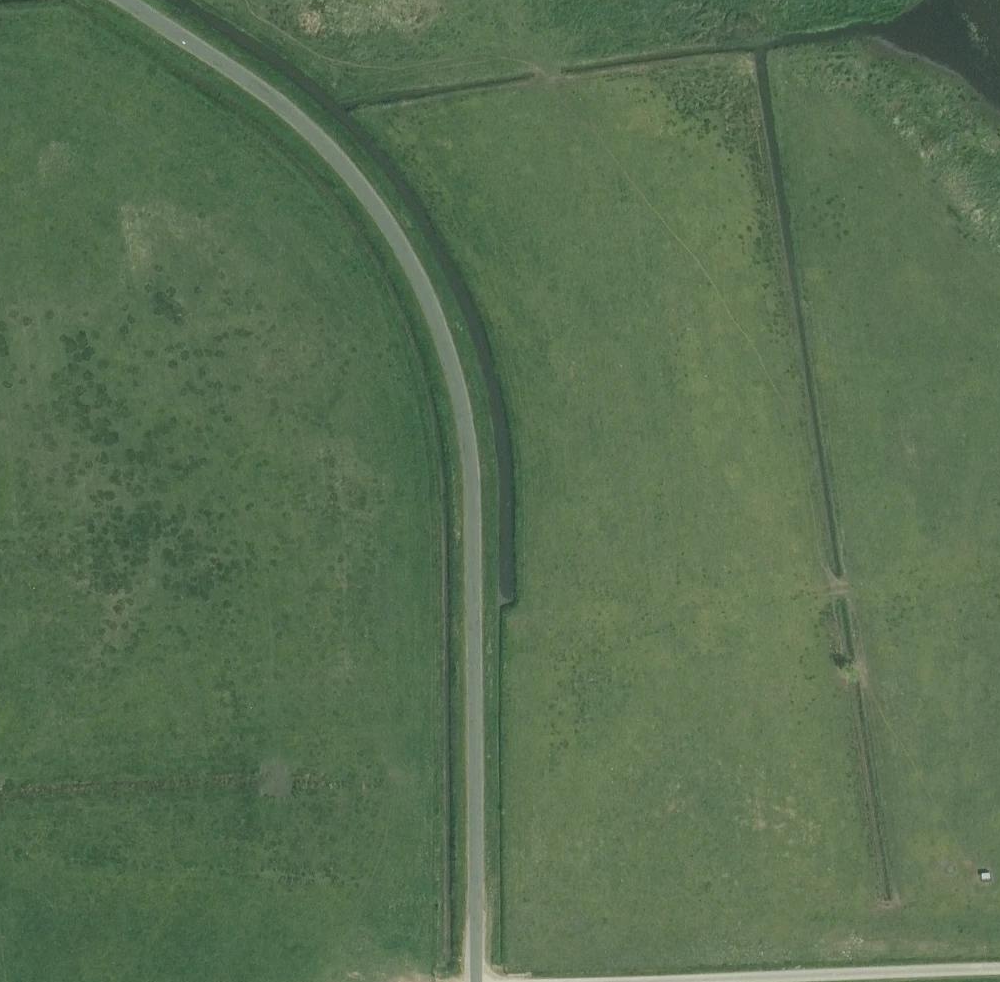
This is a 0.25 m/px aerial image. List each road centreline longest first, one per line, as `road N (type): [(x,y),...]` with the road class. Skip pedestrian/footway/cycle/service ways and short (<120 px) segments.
road 1 (unclassified): [(475,981),(472,489),(440,335),(410,263),(365,191),(313,133),(126,0)]
road 2 (track): [(638,981),(999,972)]

